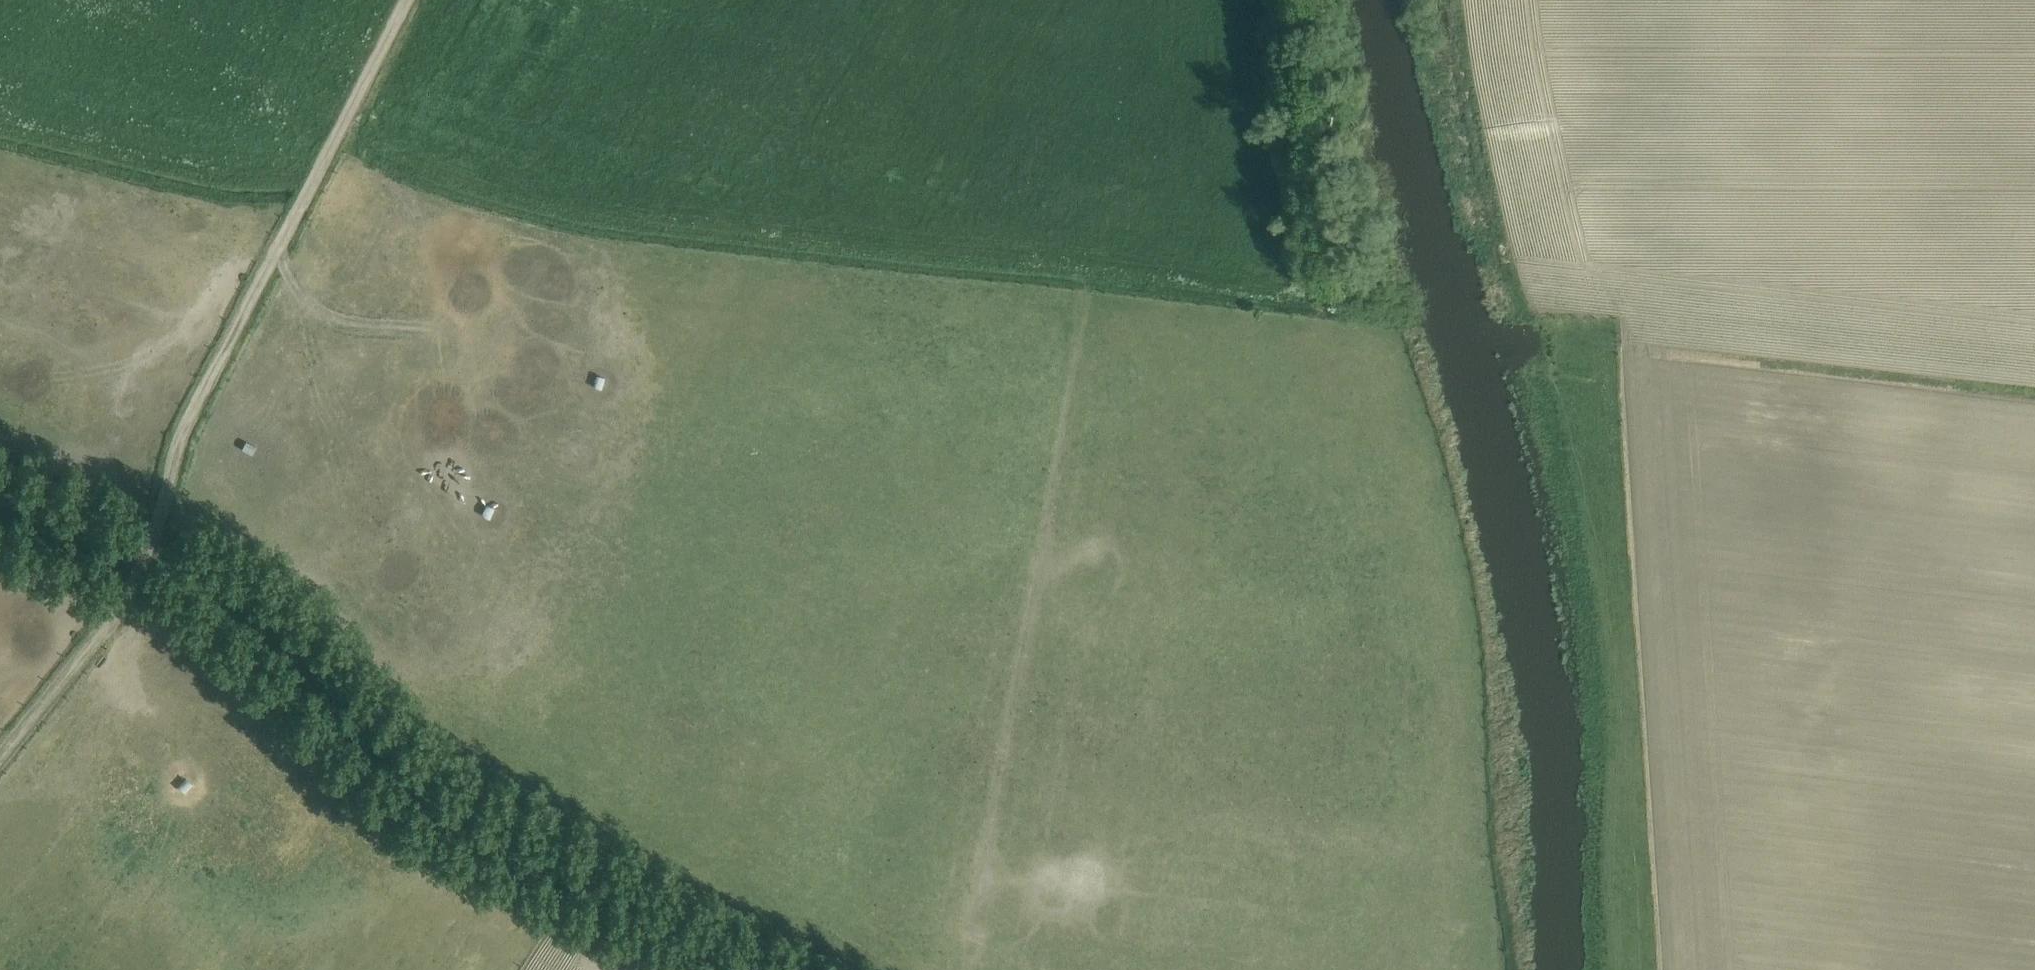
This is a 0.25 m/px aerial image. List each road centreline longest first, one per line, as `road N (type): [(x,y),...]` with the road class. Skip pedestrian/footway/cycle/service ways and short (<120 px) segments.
road 1 (track): [(407,0),(180,420),(168,512),(94,637),(0,755)]

